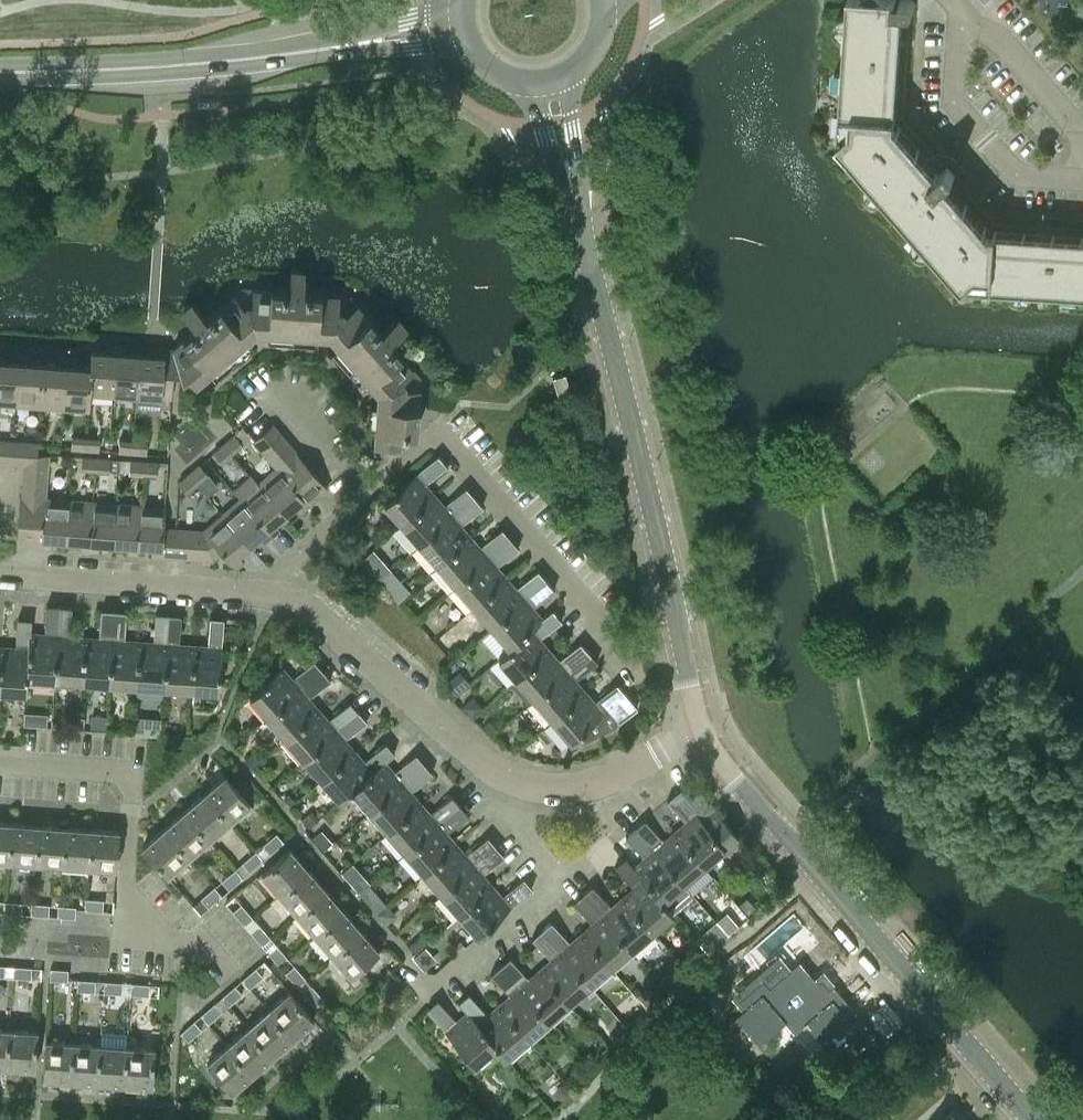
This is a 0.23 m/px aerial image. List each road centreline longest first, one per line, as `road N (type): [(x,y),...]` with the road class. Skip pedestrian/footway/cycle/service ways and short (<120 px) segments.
road 1 (tertiary): [(698,724),(573,187)]
road 2 (tertiary): [(1034,1119),(698,724)]
road 3 (residential): [(365,490),(446,435),(632,653)]
road 4 (tertiary): [(360,44),(200,63),(0,72)]
road 5 (residential): [(263,590),(309,604),(512,779)]
road 6 (residential): [(155,936),(125,892),(132,771),(0,763)]
road 7 (residential): [(440,981),(556,880),(510,817),(512,779)]
road 8 (residential): [(0,575),(263,590)]
road 9 (residential): [(954,16),(950,97),(1015,172),(1079,176)]
road 10 (residential): [(1079,176),(1080,133),(993,30),(954,16)]
road 11 (residential): [(512,779),(564,783),(605,771),(698,724)]
road 12 (residential): [(263,590),(365,490)]
road 13 (residential): [(365,490),(287,393)]

